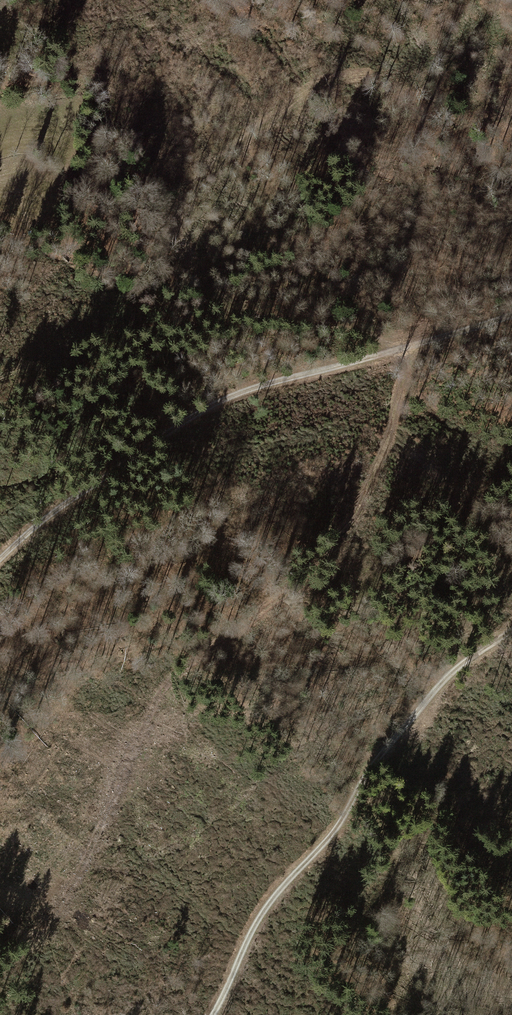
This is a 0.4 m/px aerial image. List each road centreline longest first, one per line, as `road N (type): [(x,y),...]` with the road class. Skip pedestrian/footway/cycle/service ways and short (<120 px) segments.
road 1 (motorway): [(511,173),(0,1008)]
road 2 (motorway): [(69,1014),(511,292)]
road 3 (track): [(511,311),(345,362),(305,358),(250,375),(85,483),(0,561)]
road 4 (track): [(216,1014),(265,910),(332,833),(363,775),(470,657),(511,632)]
road 5 (track): [(397,347),(257,315),(210,284),(179,235),(191,190),(286,110)]
road 6 (track): [(412,345),(390,439),(302,582),(269,613)]

